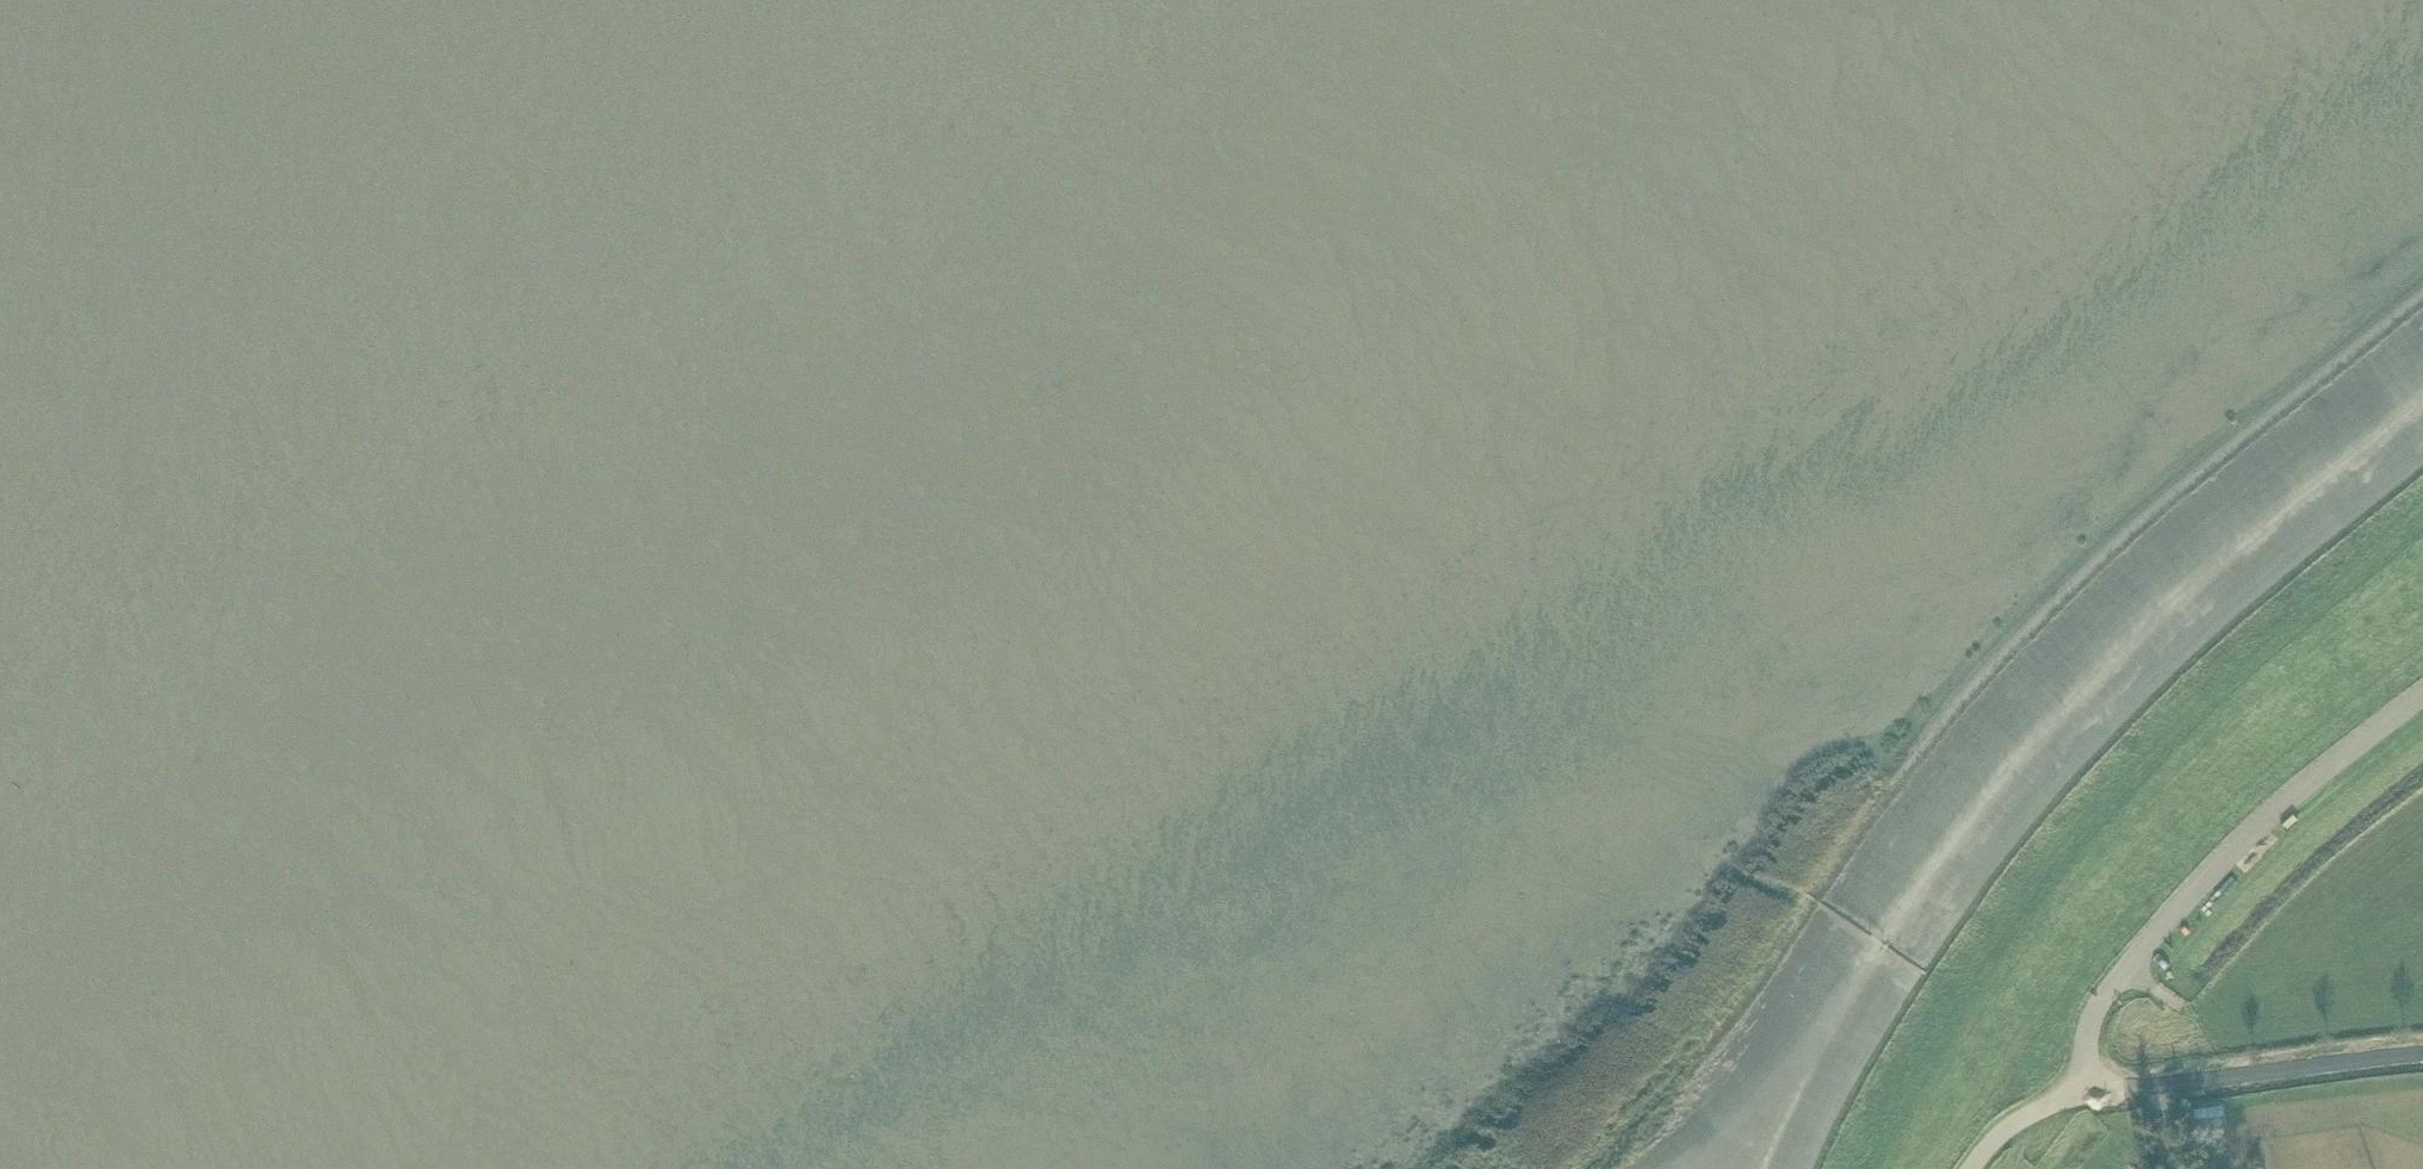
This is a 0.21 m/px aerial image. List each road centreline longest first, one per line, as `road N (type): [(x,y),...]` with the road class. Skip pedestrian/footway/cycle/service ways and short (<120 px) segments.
road 1 (unclassified): [(2088,1091),(2090,1031),(2104,1001),(2212,874),(2283,806),(2422,697)]
road 2 (unclassified): [(2088,1091),(2422,1053)]
road 3 (unclassified): [(1827,1017),(1737,1155)]
road 4 (unclassified): [(1972,1168),(2030,1114),(2088,1091)]

